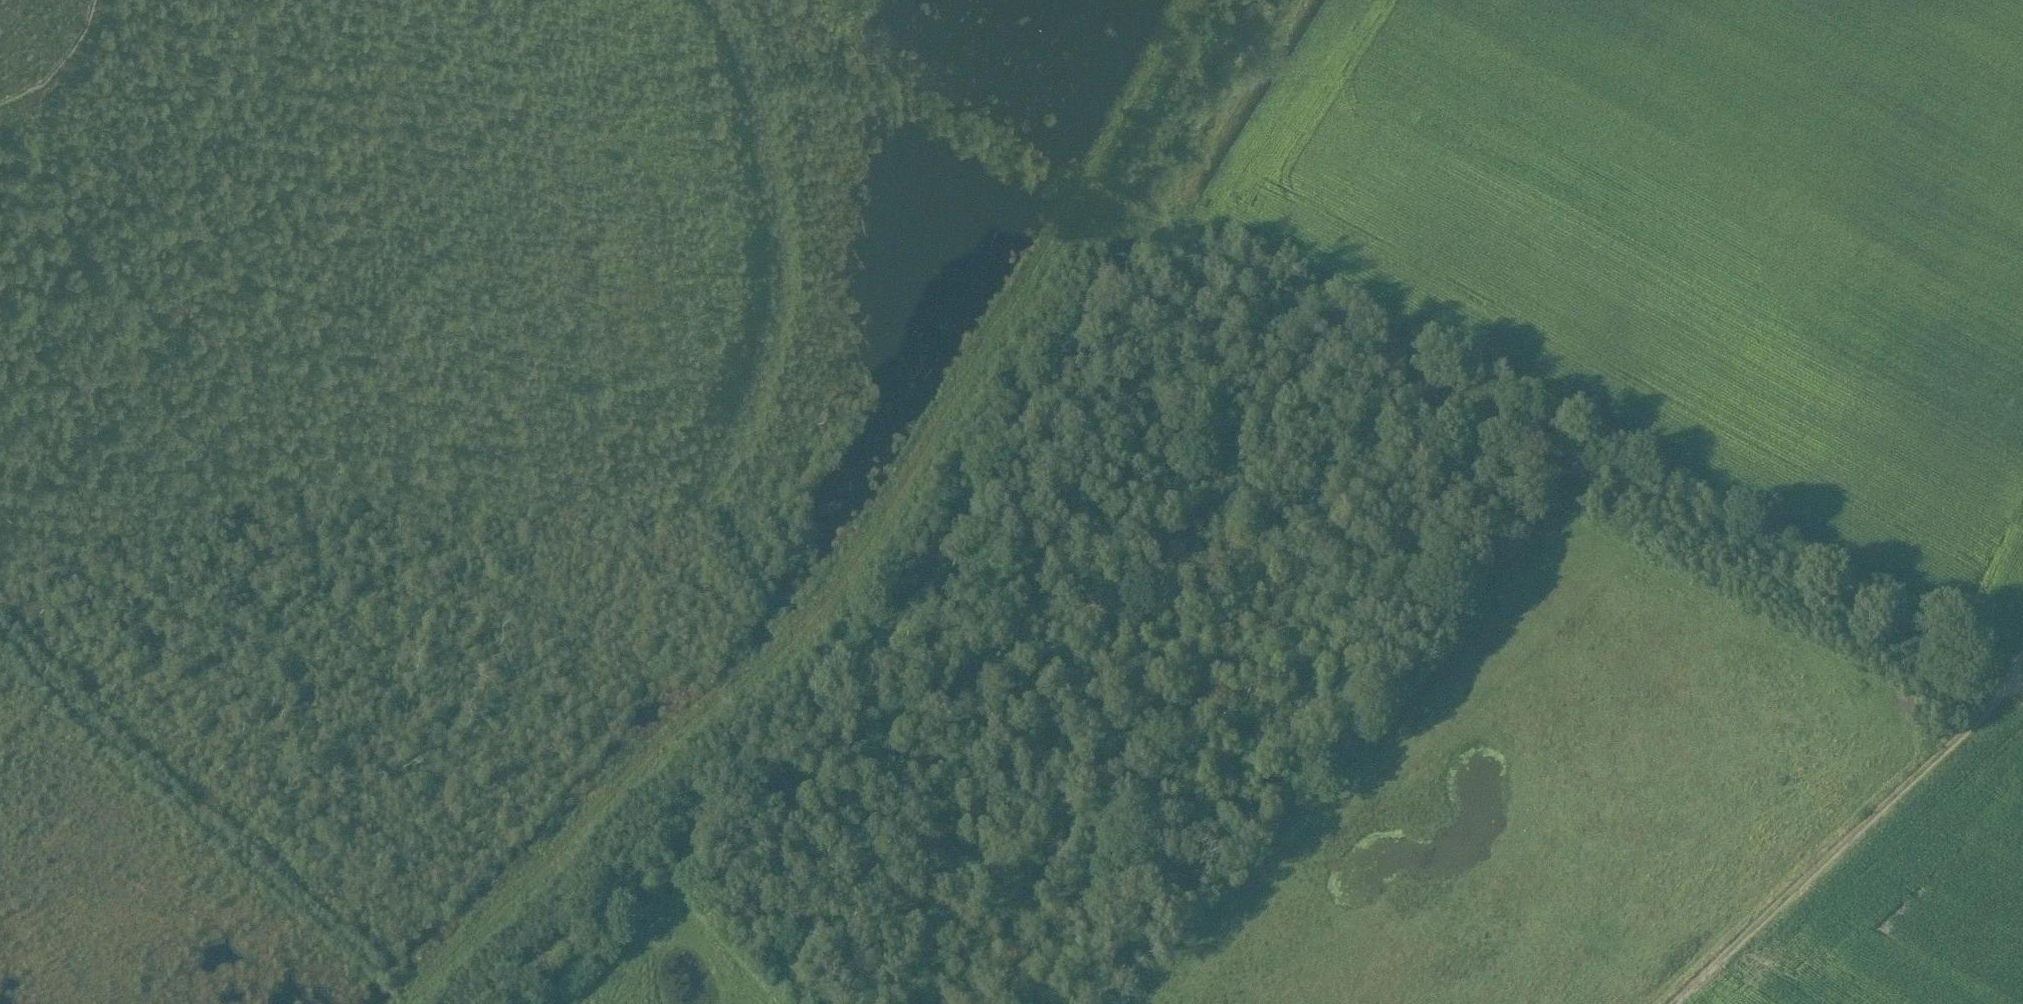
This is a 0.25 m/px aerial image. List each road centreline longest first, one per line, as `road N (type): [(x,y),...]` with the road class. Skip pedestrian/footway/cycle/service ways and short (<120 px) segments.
road 1 (track): [(1672,1003),(2013,680),(2022,663)]

